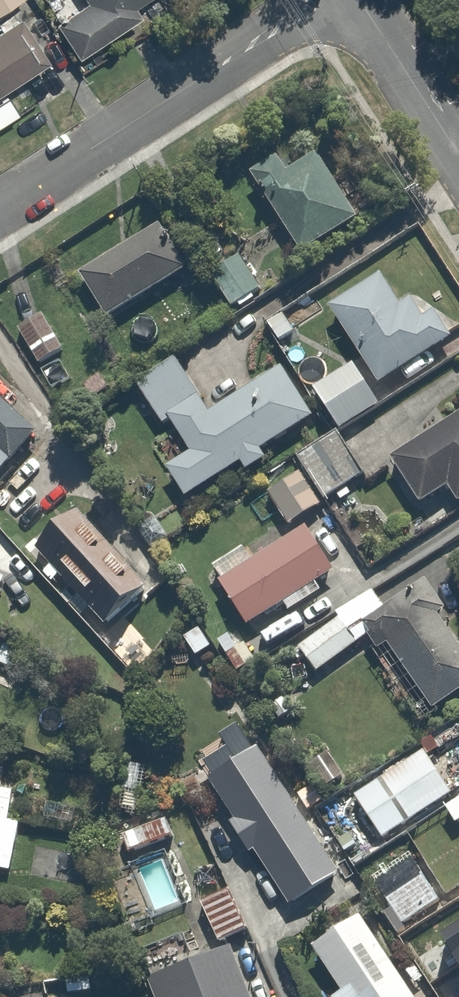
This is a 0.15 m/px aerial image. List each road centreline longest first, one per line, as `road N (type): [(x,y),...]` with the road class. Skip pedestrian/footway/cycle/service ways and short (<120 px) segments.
road 1 (residential): [(327,0),(0,207)]
road 2 (residential): [(359,0),(458,153)]

